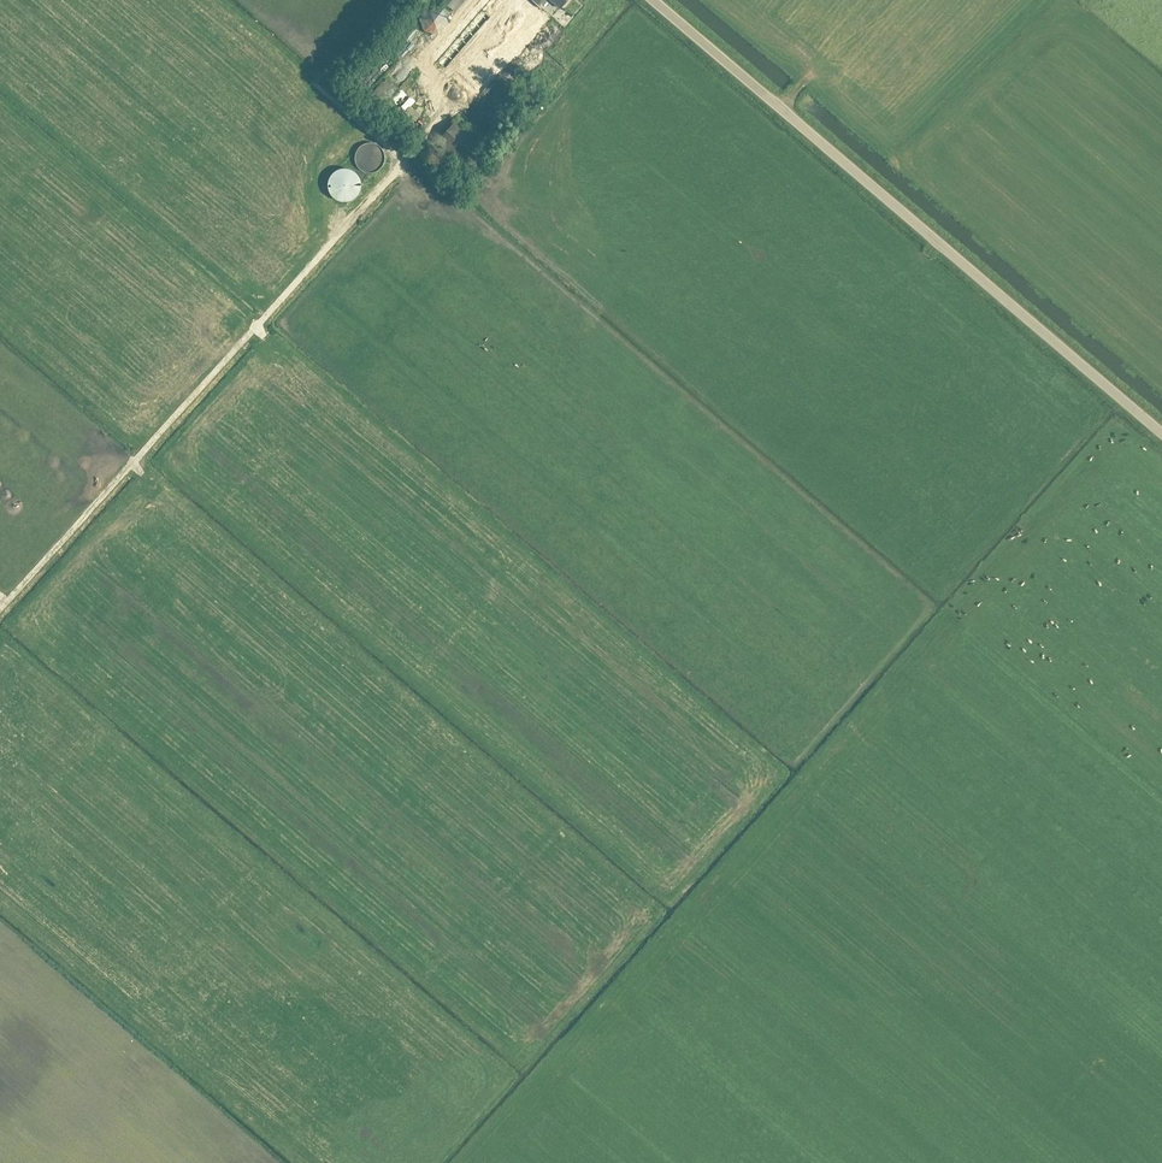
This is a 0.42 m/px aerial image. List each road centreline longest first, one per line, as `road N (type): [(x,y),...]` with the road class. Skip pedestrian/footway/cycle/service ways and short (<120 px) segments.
road 1 (unclassified): [(1161,432),(655,0)]

